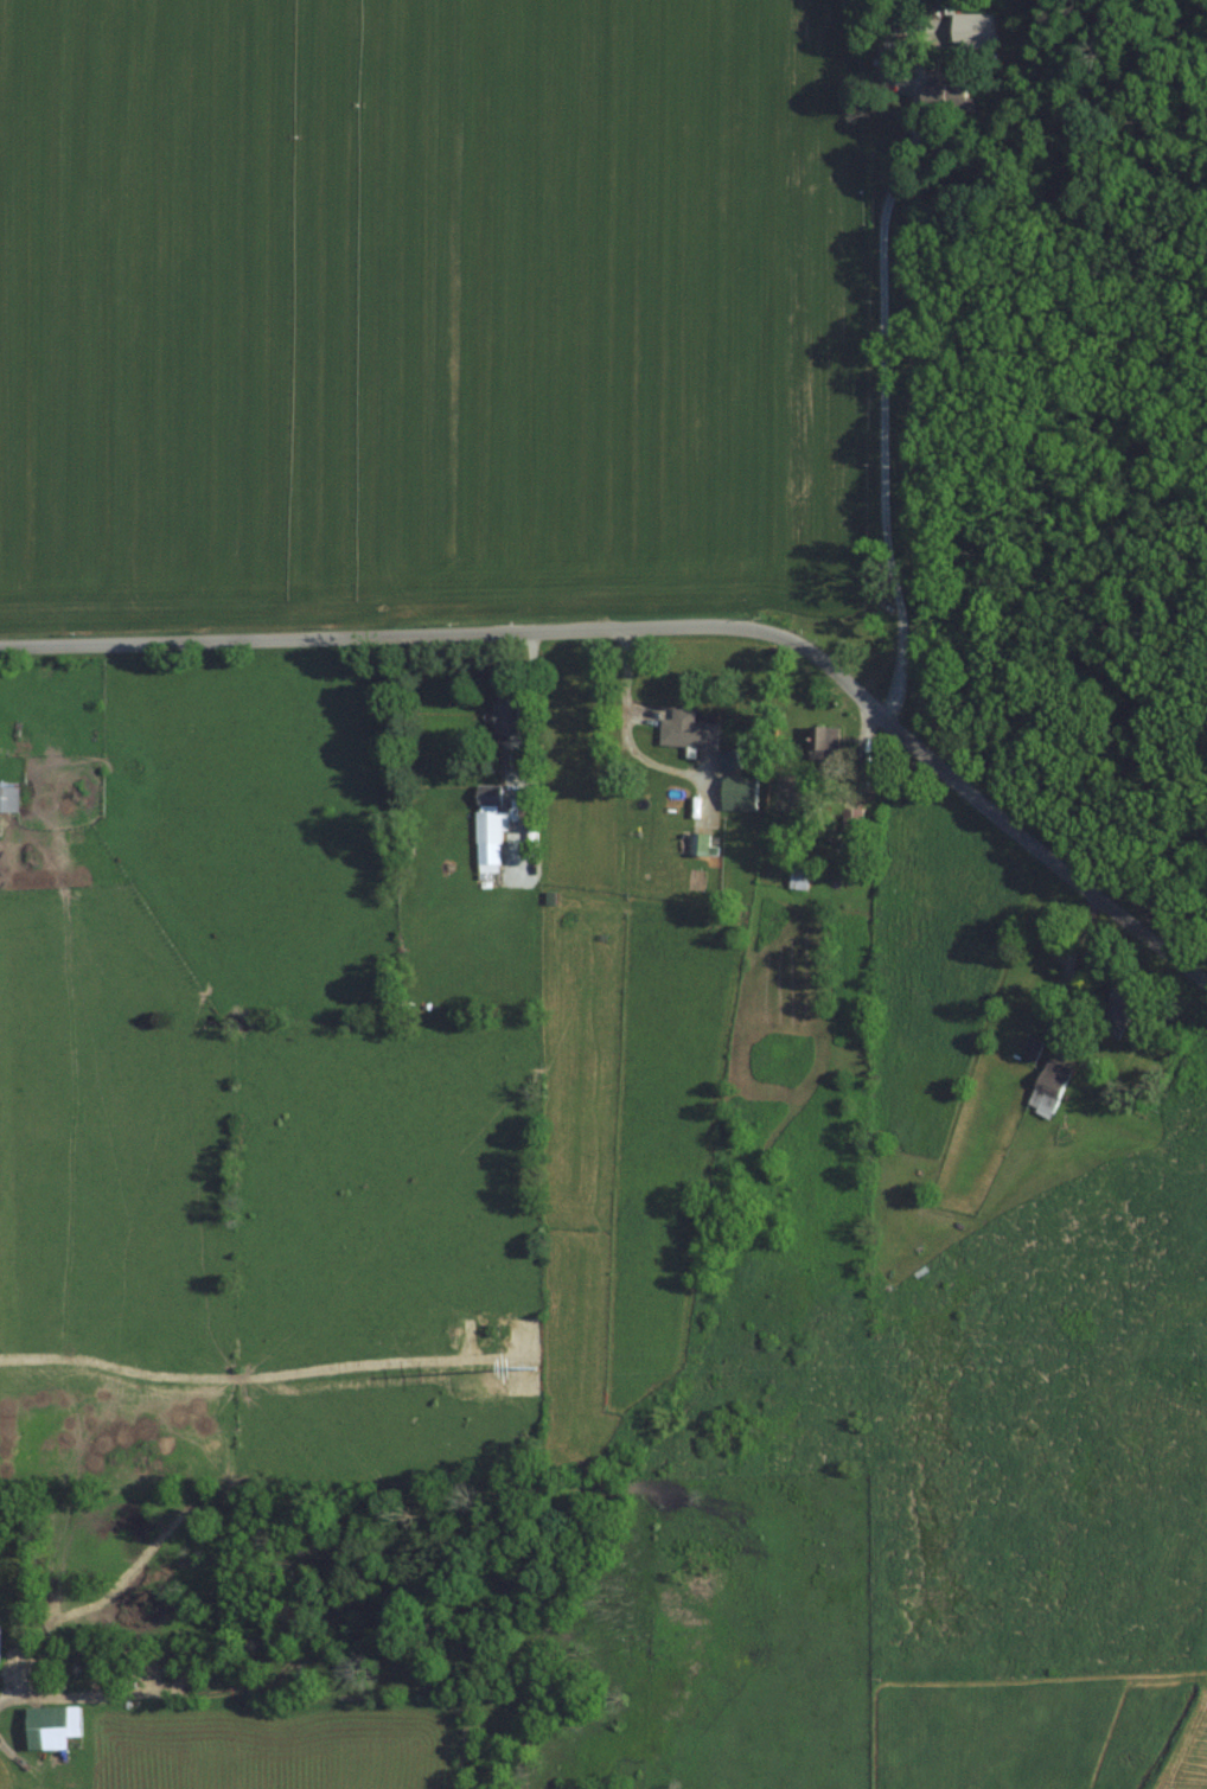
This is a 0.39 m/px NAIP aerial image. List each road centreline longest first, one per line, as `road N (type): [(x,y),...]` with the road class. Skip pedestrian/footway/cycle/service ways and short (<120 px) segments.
road 1 (residential): [(1206,982),(979,803),(807,647),(774,633),(713,626),(0,648)]

